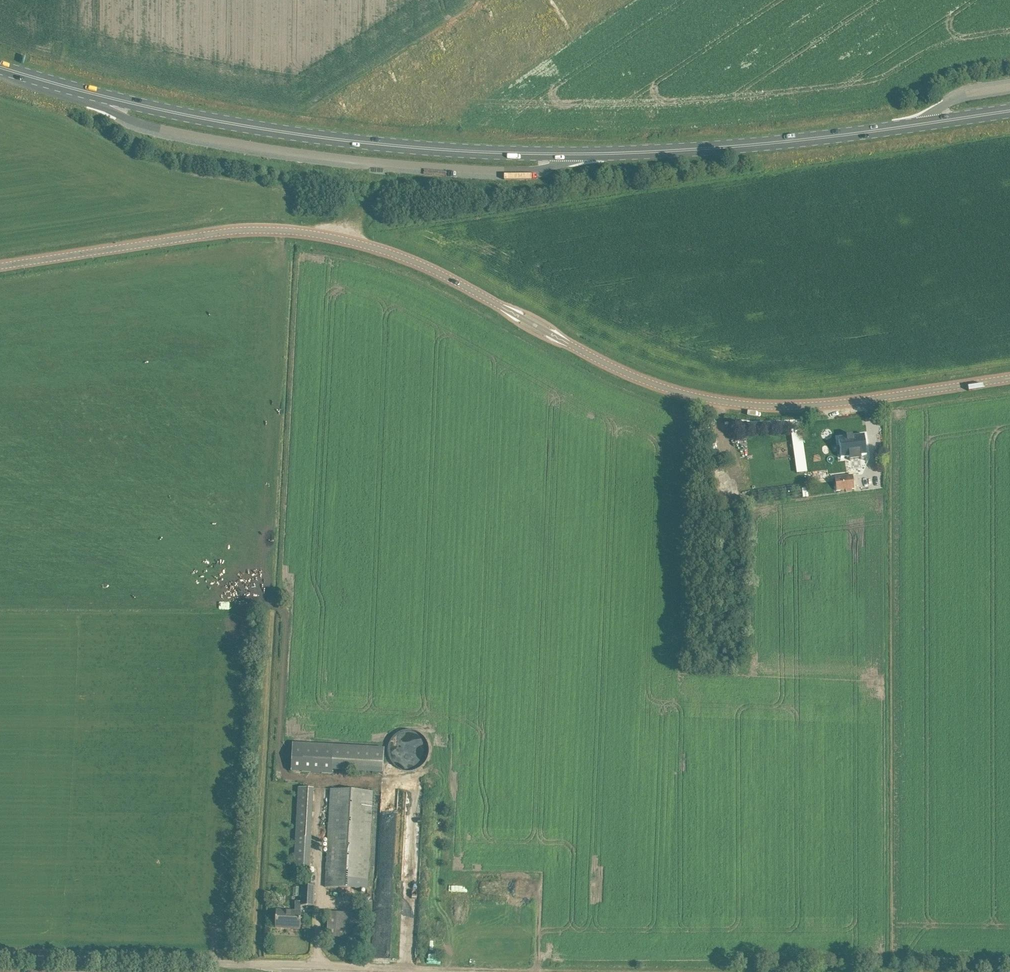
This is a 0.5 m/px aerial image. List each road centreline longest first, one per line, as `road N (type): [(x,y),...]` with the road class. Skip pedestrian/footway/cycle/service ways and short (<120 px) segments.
road 1 (unclassified): [(0,265),(230,230),(290,231),(414,262),(627,374),(709,399),(822,405),(1009,378)]
road 2 (primary): [(0,67),(206,120),(473,151),(696,149),(1009,111)]
road 3 (track): [(730,971),(254,964)]
road 4 (unclassified): [(254,964),(0,959)]

